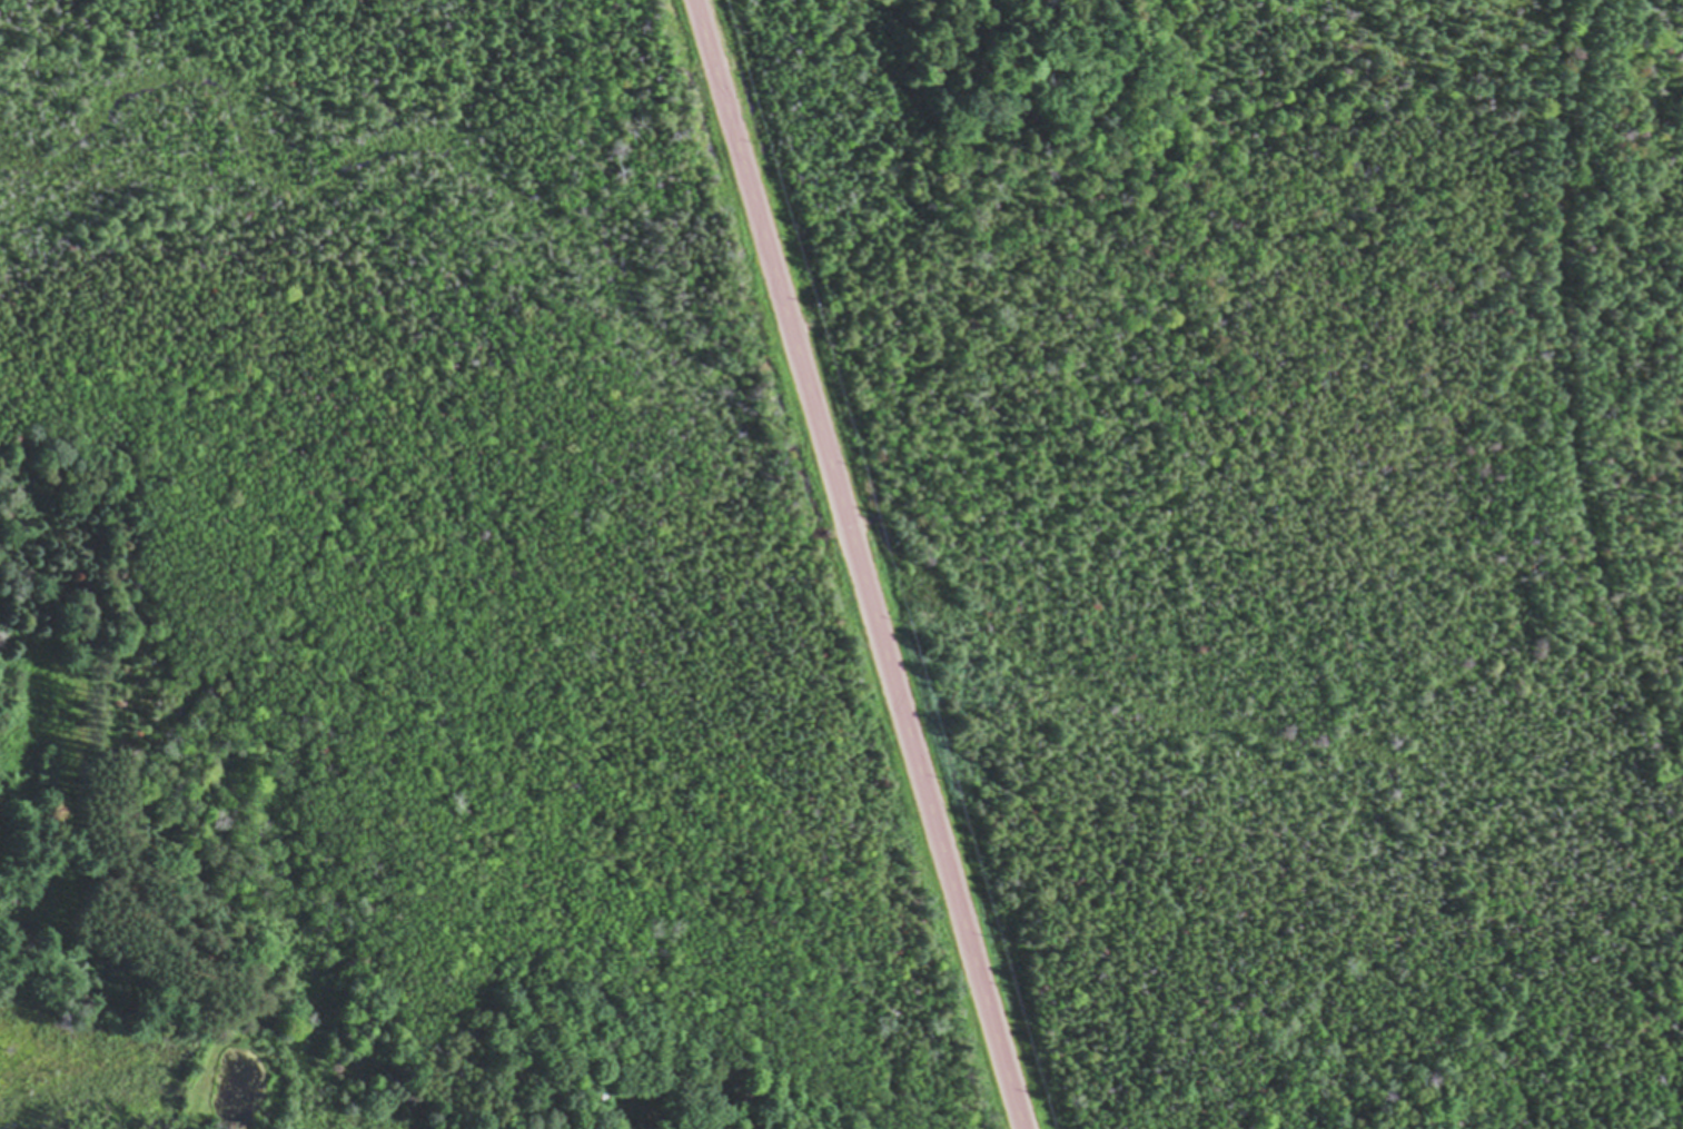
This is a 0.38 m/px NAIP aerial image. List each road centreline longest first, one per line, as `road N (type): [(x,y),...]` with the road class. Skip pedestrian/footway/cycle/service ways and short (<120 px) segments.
road 1 (tertiary): [(1024,1128),(696,0)]

